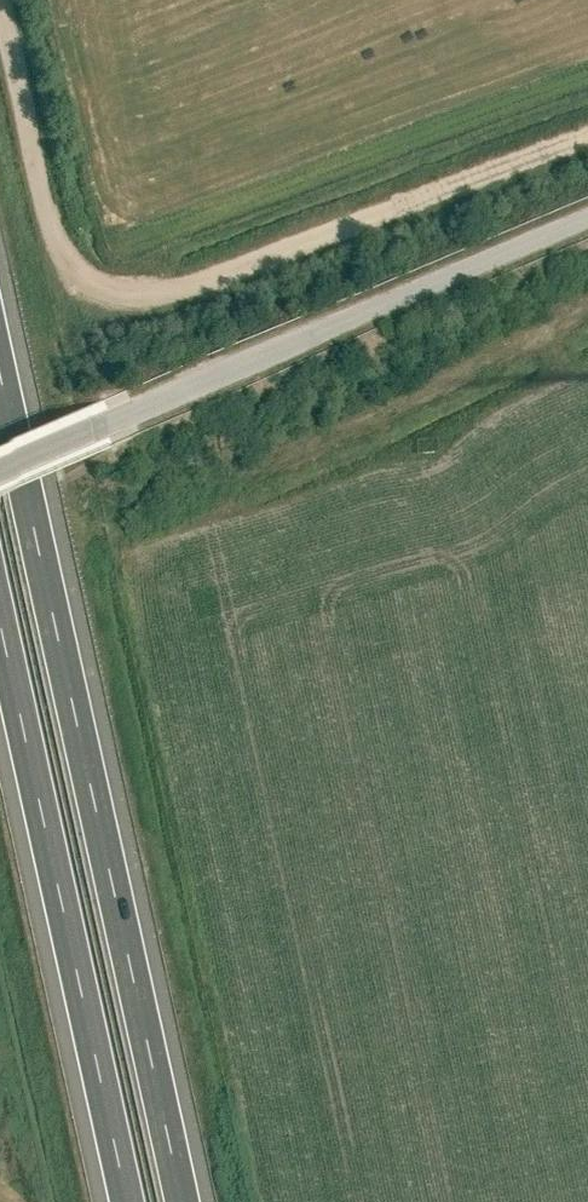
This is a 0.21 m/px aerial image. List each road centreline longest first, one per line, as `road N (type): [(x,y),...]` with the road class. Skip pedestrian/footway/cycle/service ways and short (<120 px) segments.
road 1 (motorway): [(181,1201),(0,376)]
road 2 (track): [(587,131),(186,285),(122,293),(72,258),(46,199),(6,0)]
road 3 (unclassified): [(587,228),(0,481)]
road 4 (motorway): [(0,630),(126,1201)]

